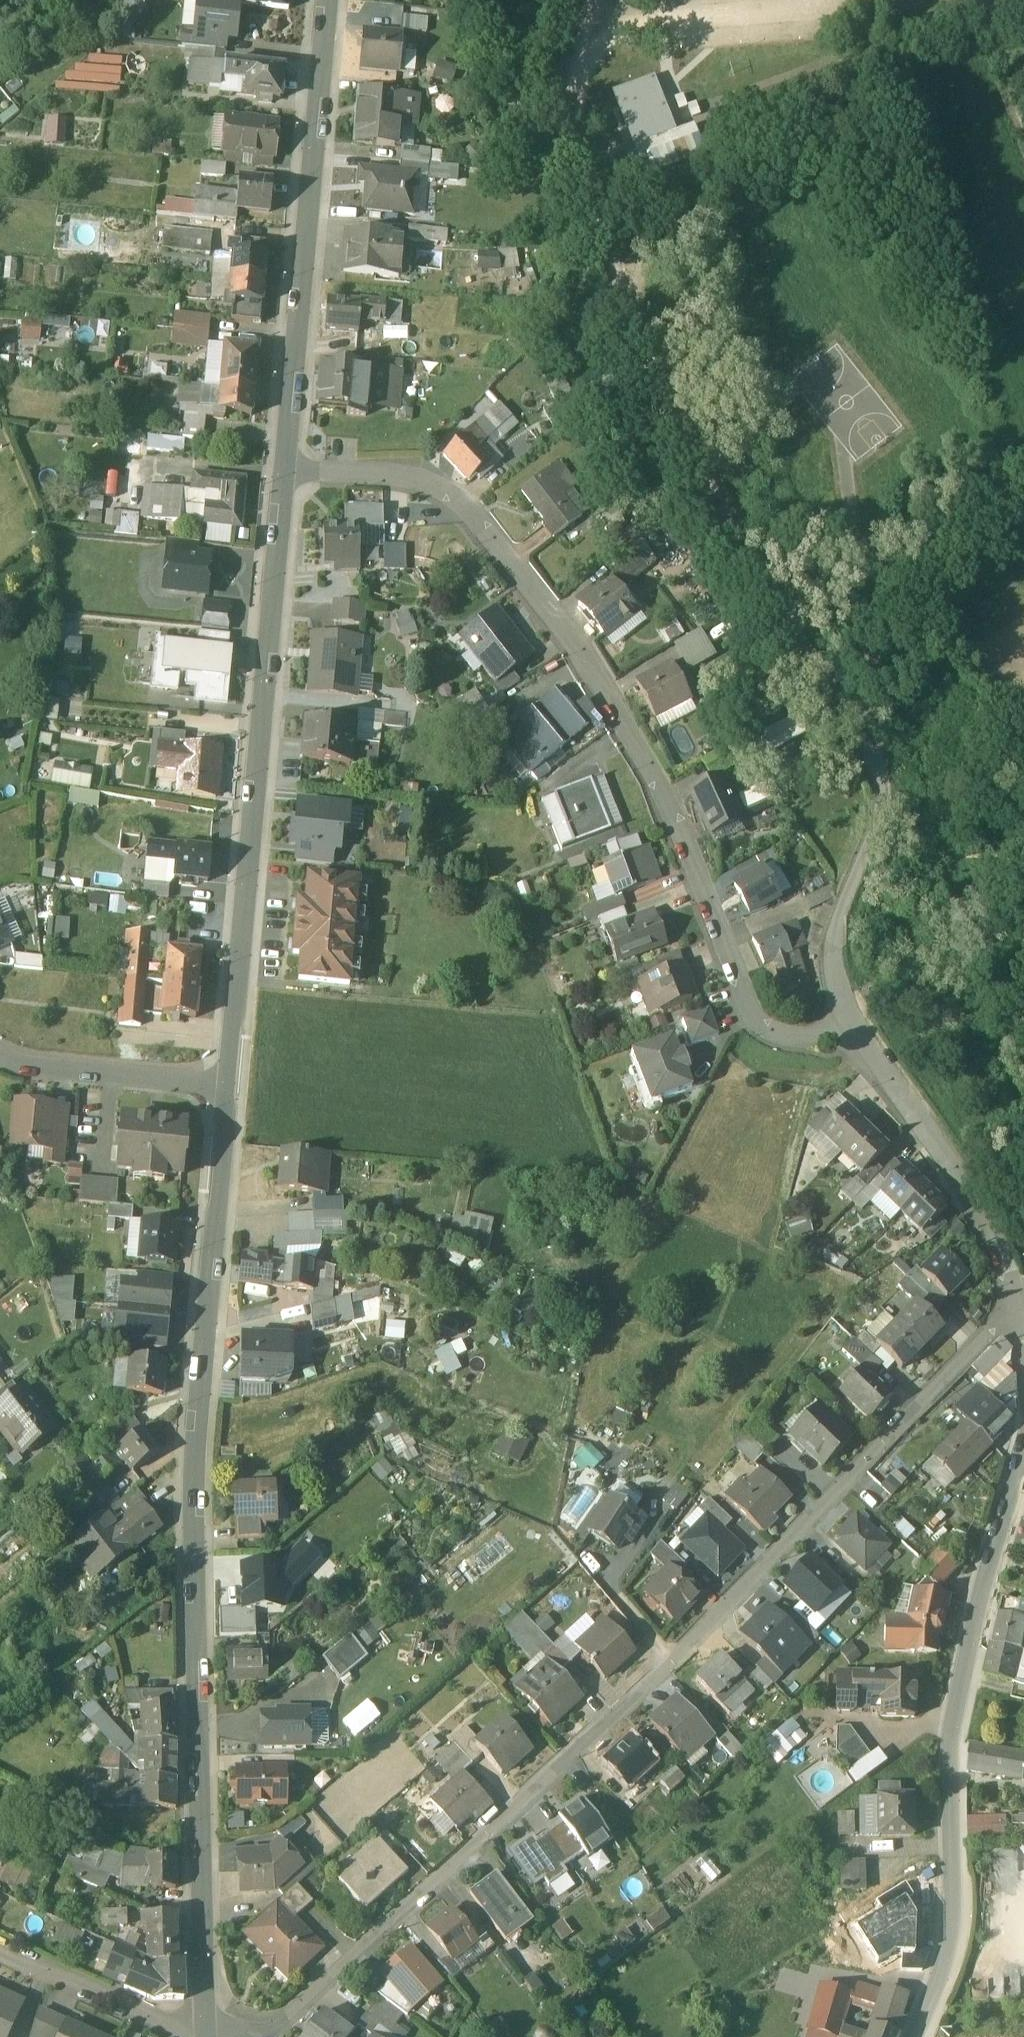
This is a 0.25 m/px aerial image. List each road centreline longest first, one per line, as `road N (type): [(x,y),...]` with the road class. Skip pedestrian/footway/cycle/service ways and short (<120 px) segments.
road 1 (residential): [(261,2036),(643,1693),(1017,1304)]
road 2 (tertiary): [(230,1087),(192,1515),(209,2033)]
road 3 (residential): [(849,1037),(780,1039),(756,1027),(708,899),(634,748),(550,613),(467,510),(430,485),(285,471)]
road 4 (tertiary): [(285,471),(230,1087)]
road 5 (residential): [(849,1037),(835,1002),(832,951),(878,807),(869,751),(875,653),(905,600),(954,547),(1023,494)]
road 6 (residential): [(1023,1457),(956,1696),(948,1953),(916,2036)]
road 7 (tertiary): [(324,0),(285,471)]
road 8 (track): [(604,240),(985,63)]
road 9 (residential): [(1017,1304),(1010,1269),(962,1183),(849,1037)]
road 10 (residential): [(0,1056),(18,1065),(230,1087)]
road 11 (residential): [(0,1943),(209,2033)]

